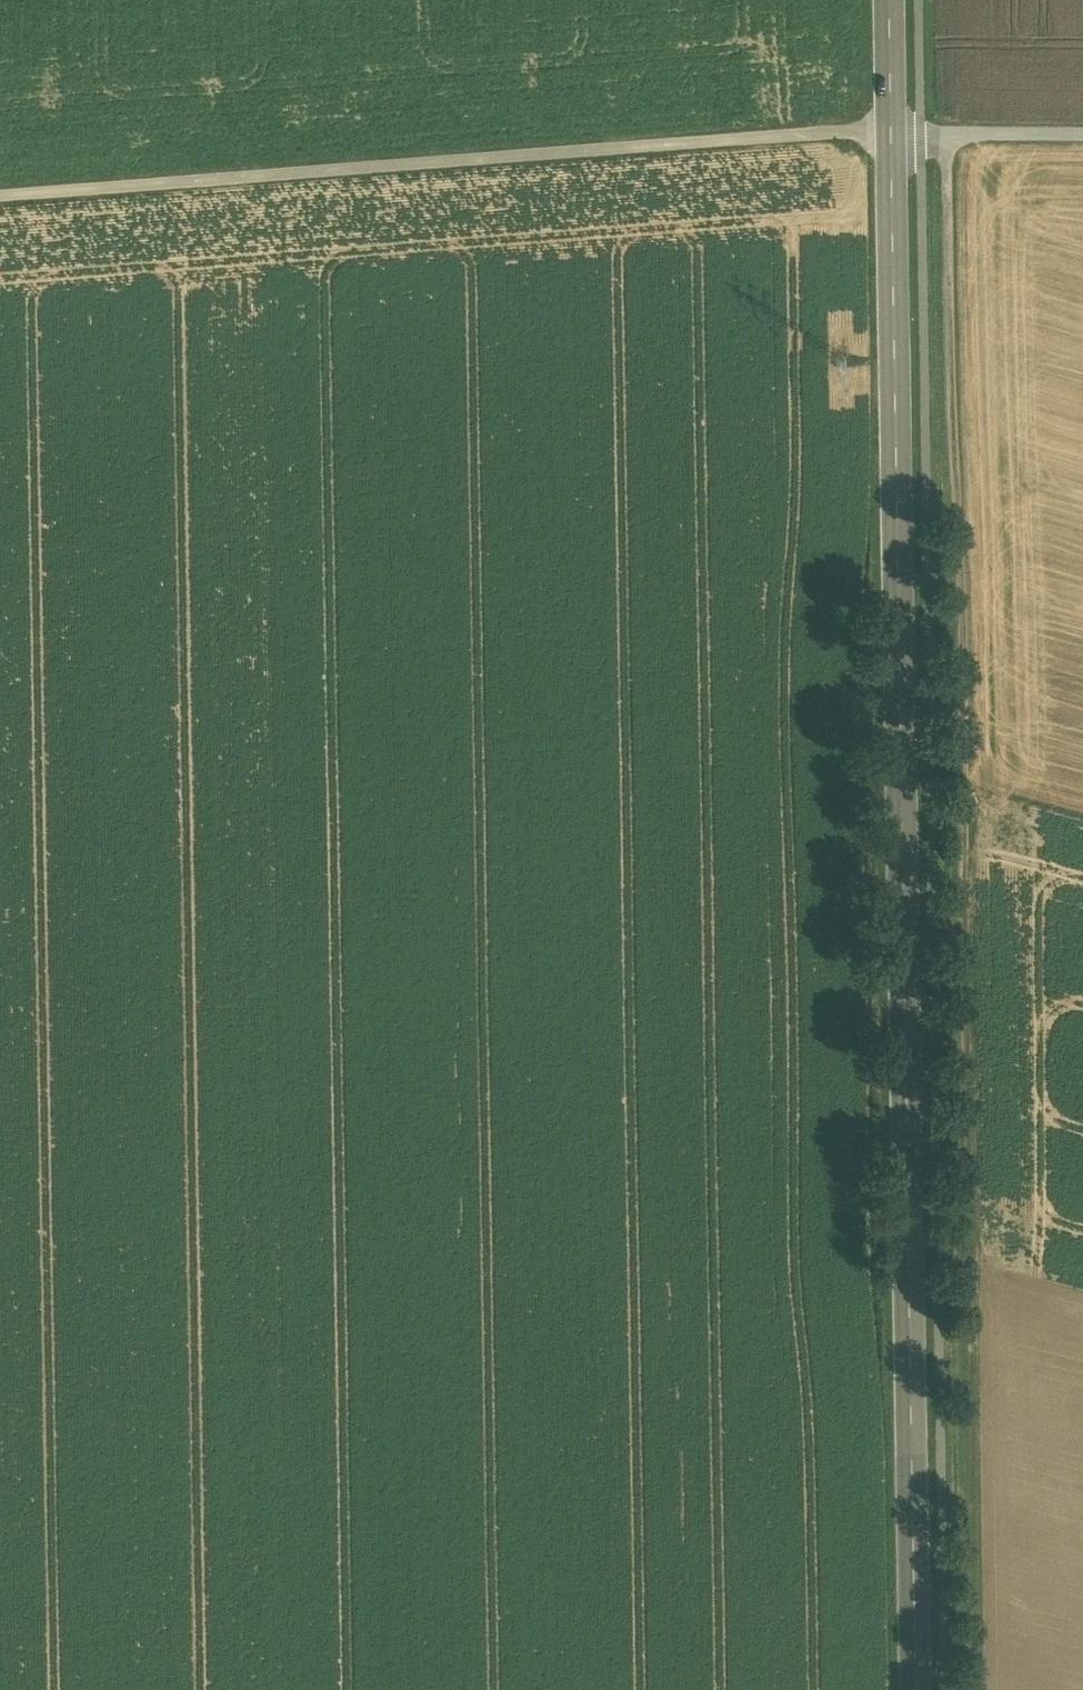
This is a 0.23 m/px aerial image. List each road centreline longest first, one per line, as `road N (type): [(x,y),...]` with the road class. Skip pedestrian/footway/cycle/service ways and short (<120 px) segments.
road 1 (tertiary): [(887,0),(917,1689)]
road 2 (track): [(944,135),(979,1689)]
road 3 (track): [(0,198),(889,133),(1082,135)]

